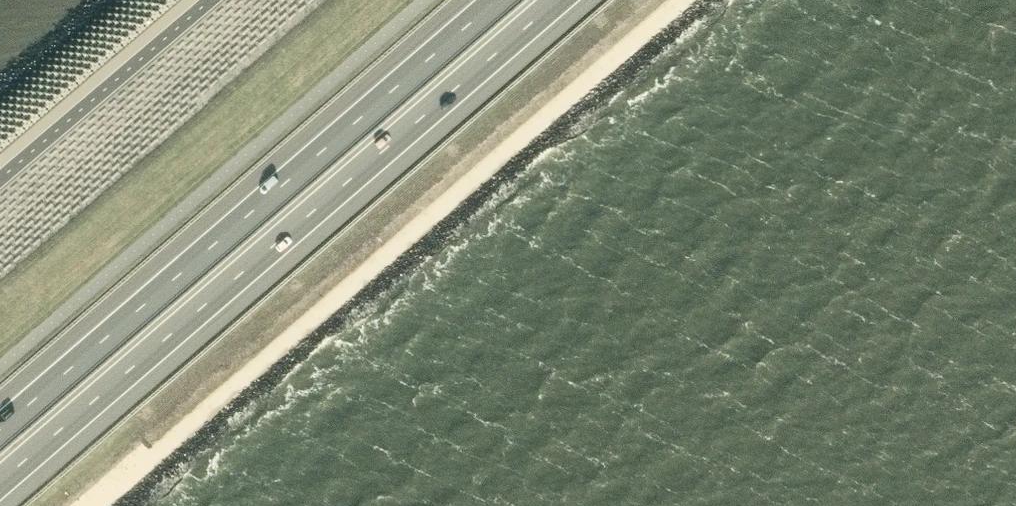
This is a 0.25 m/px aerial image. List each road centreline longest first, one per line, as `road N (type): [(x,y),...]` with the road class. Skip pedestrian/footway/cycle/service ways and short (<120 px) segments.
road 1 (motorway): [(0,485),(562,0)]
road 2 (motorway): [(495,0),(0,428)]

